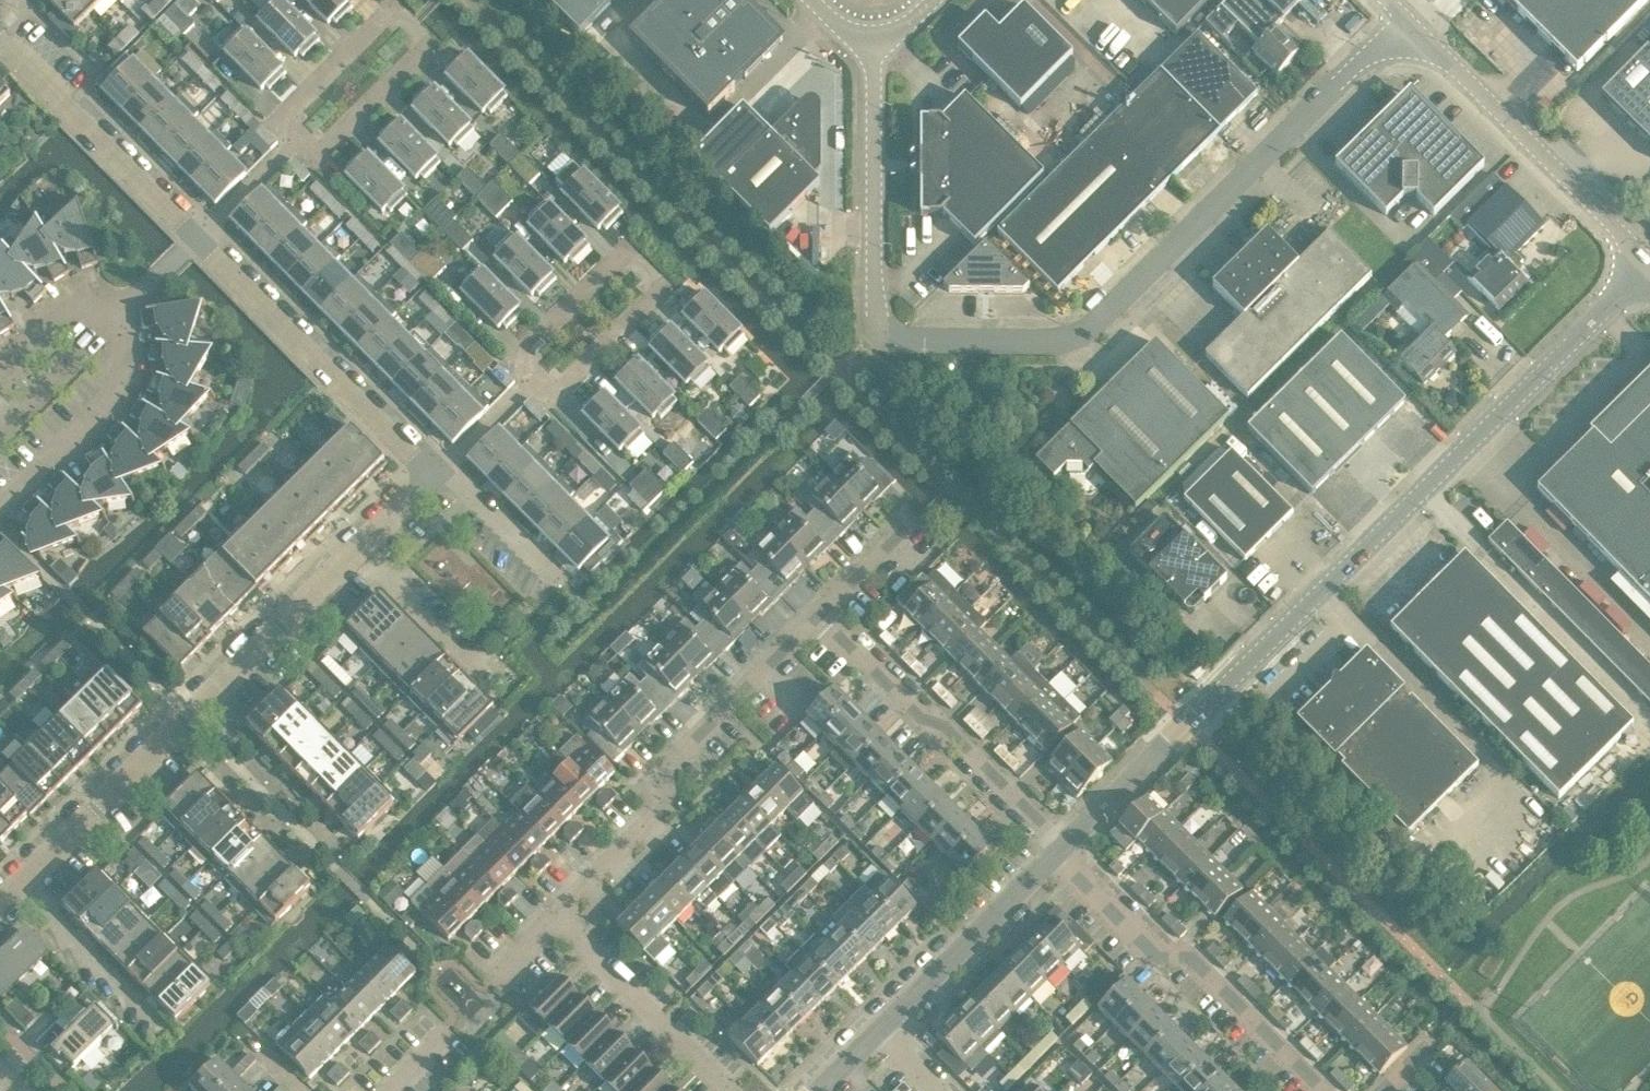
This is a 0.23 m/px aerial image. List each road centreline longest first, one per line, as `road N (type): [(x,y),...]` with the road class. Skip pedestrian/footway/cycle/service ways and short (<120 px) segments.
road 1 (unclassified): [(870,58),(877,333),(904,341),(1061,343),(1090,333),(1407,22)]
road 2 (unclassified): [(1188,725),(1649,265)]
road 3 (residential): [(21,887),(358,554)]
road 4 (residential): [(562,909),(662,806),(668,767),(822,613)]
road 5 (residential): [(298,137),(320,158),(427,46),(392,12),(284,124)]
road 6 (residential): [(536,377),(559,399),(666,290),(629,254),(520,361)]
road 7 (residential): [(1325,1090),(1191,961),(1163,959),(1078,876),(1063,848)]
road 8 (tertiary): [(1649,261),(1407,22)]
road 9 (residential): [(1063,848),(822,613)]
road 10 (residential): [(440,474),(199,240)]
road 11 (residential): [(199,240),(0,38)]
road 12 (residential): [(876,1032),(1063,848)]
road 13 (residential): [(730,1090),(562,909)]
road 14 (residential): [(0,511),(119,391),(131,361)]
road 15 (residential): [(498,691),(358,554)]
road 16 (residential): [(155,1028),(21,887)]
road 17 (residential): [(1063,848),(1188,725)]
road 18 (residential): [(139,299),(85,304),(53,319),(0,371)]
road 19 (residential): [(556,583),(440,474)]
road 20 (residential): [(199,240),(298,137)]
road 21 (residential): [(440,474),(536,377)]
road 22 (residential): [(822,613),(914,523)]

